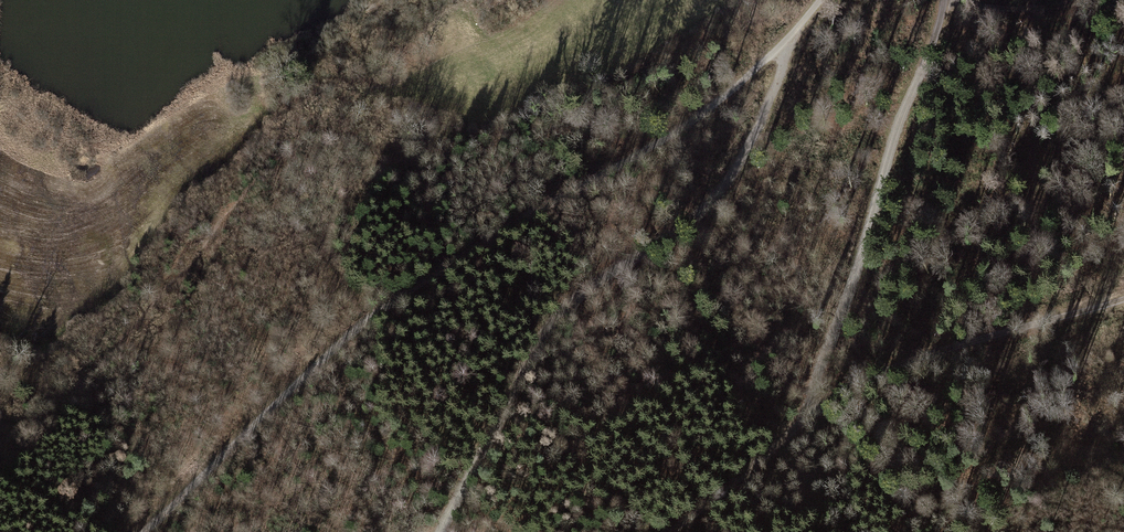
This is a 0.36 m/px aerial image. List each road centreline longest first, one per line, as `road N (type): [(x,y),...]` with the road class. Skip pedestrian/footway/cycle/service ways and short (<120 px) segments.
road 1 (track): [(144,531),(358,327),(695,120),(823,0)]
road 2 (track): [(441,531),(549,330),(601,280),(692,219),(728,181),(760,124),(794,32)]
road 3 (track): [(788,436),(855,277),(944,0)]
road 4 (track): [(788,436),(900,365),(1123,299)]
road 5 (track): [(671,531),(788,436)]
road 6 (track): [(954,0),(1010,9),(1094,0)]

